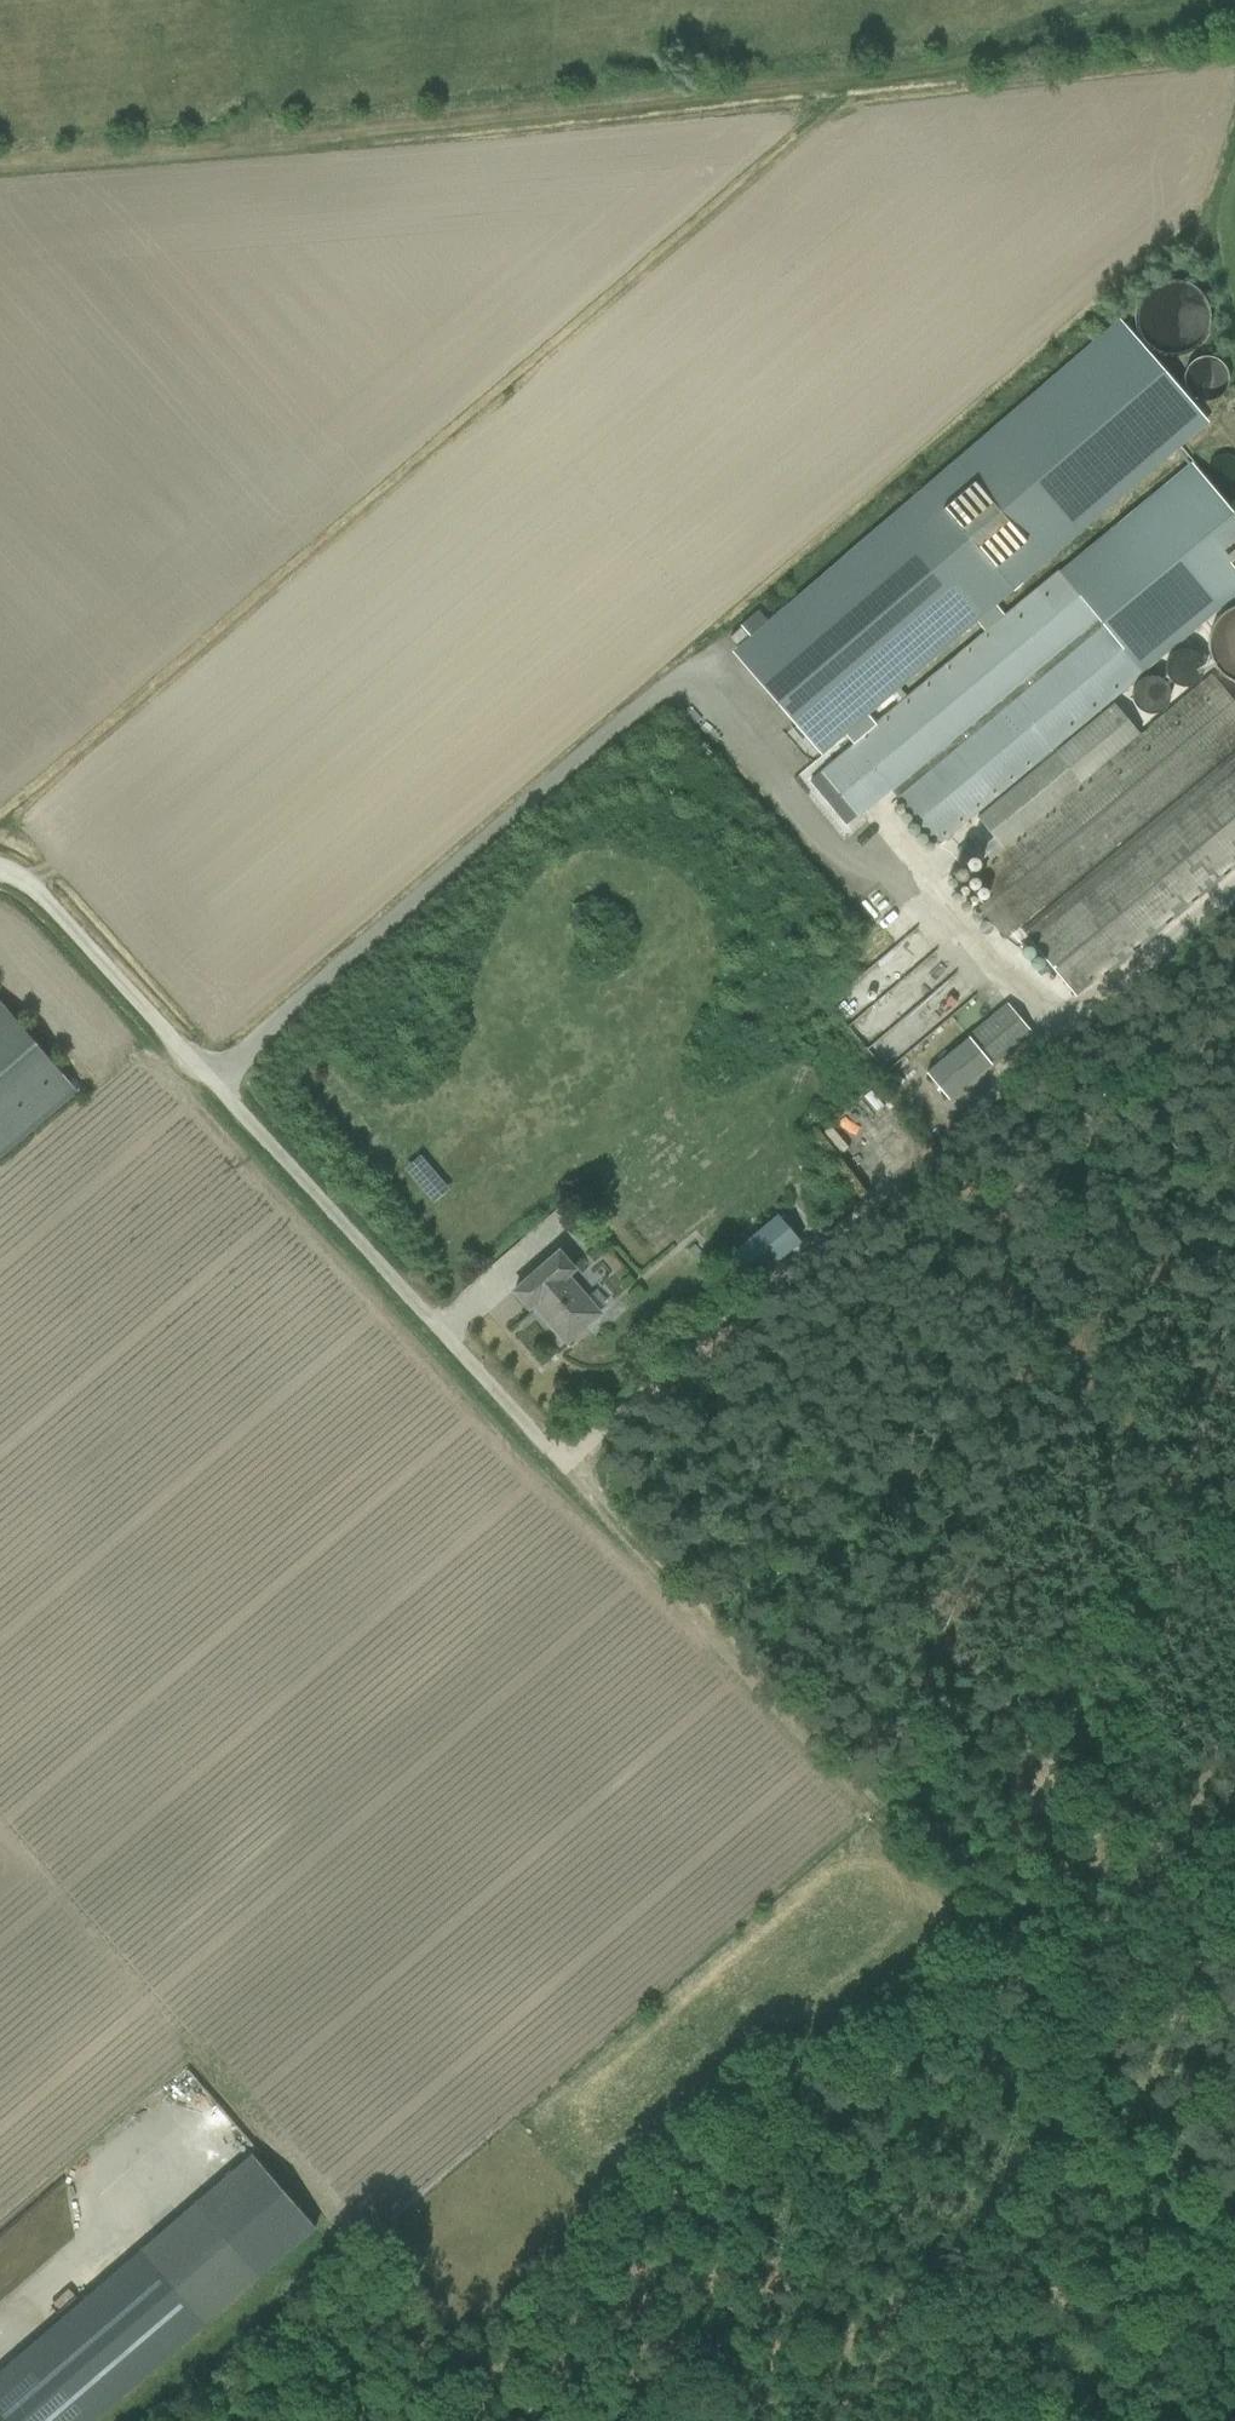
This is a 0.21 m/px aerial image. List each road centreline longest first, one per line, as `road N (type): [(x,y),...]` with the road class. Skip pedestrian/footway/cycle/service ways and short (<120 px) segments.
road 1 (unclassified): [(564,1463),(57,909),(0,866)]

